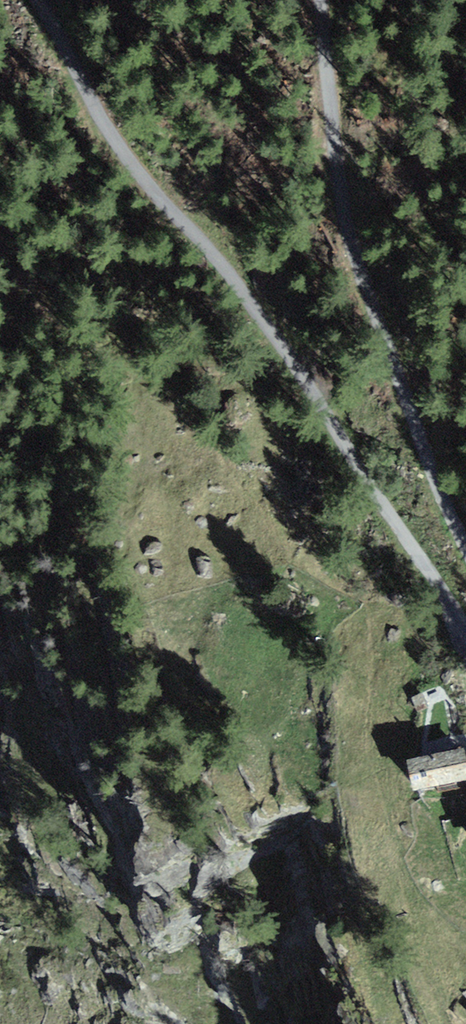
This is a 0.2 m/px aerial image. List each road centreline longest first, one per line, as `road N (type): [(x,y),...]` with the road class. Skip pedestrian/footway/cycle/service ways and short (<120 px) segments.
road 1 (track): [(33,0),(108,140),(233,279),(465,632)]
road 2 (track): [(465,544),(358,257),(339,164),(326,0)]

